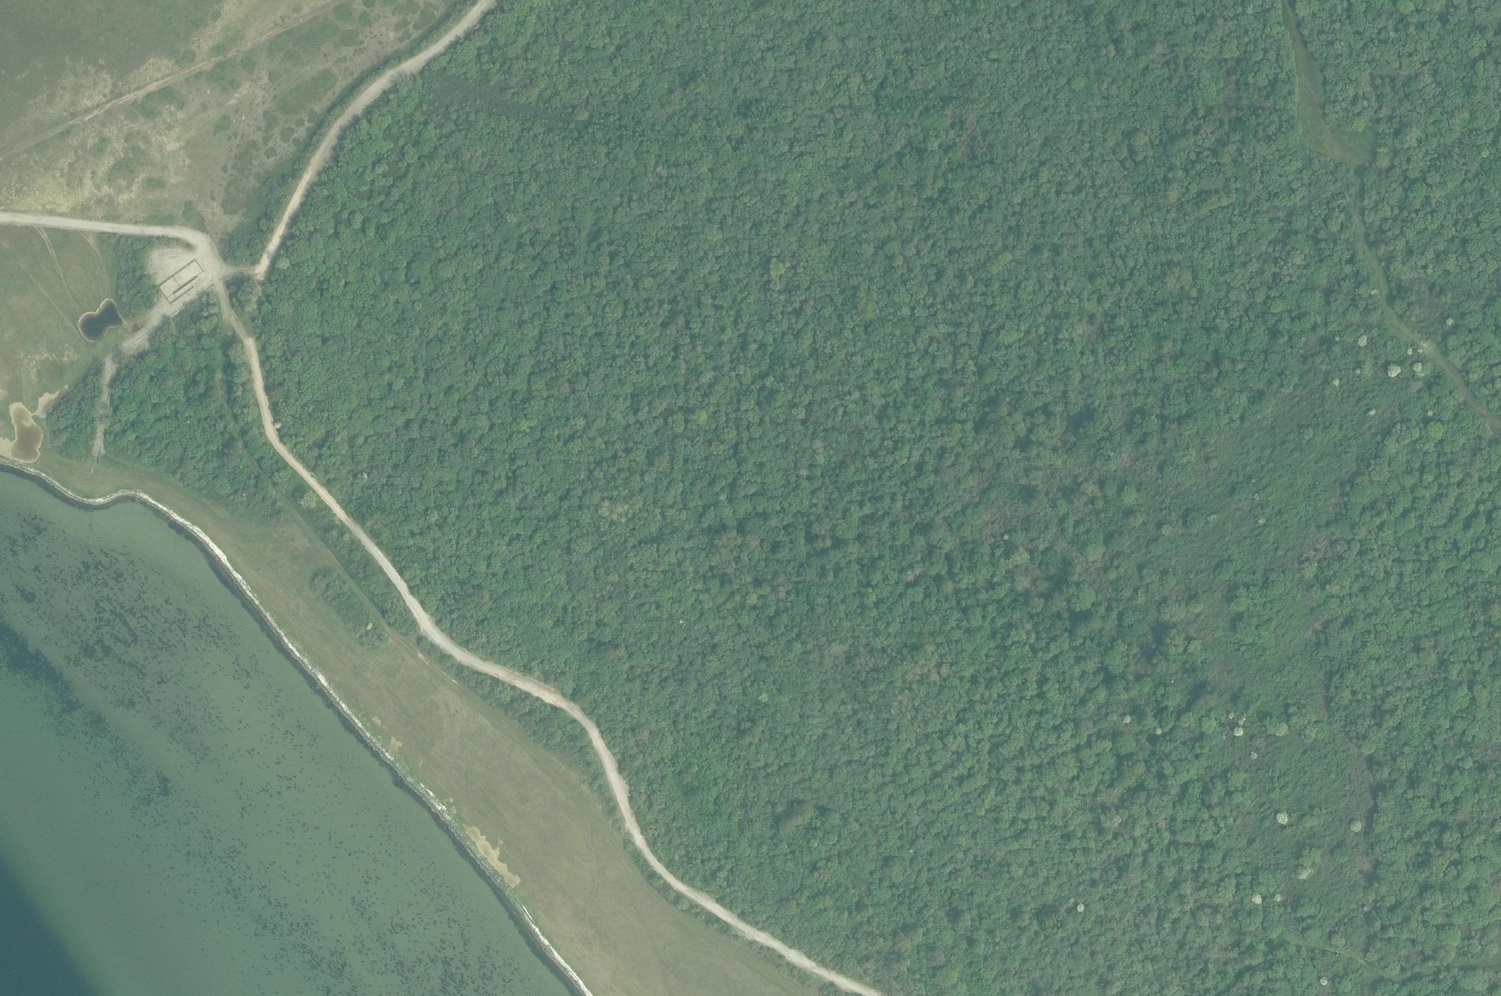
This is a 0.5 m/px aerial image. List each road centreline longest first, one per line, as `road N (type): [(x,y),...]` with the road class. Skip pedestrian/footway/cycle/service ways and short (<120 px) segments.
road 1 (track): [(804,995),(648,888),(579,797),(391,629),(308,527),(265,472),(231,408),(224,292),(202,246),(186,237),(0,214)]
road 2 (track): [(1288,0),(1324,106),(1358,159),(1358,233),(1385,283),(1390,313),(1500,427)]

